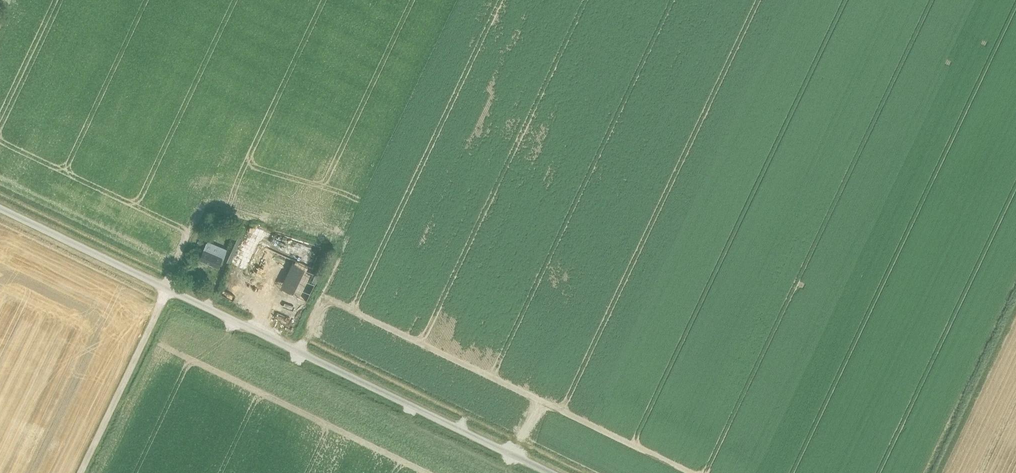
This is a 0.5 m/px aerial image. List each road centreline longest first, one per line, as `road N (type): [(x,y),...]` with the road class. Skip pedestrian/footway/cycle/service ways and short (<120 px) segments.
road 1 (unclassified): [(548,472),(0,208)]

